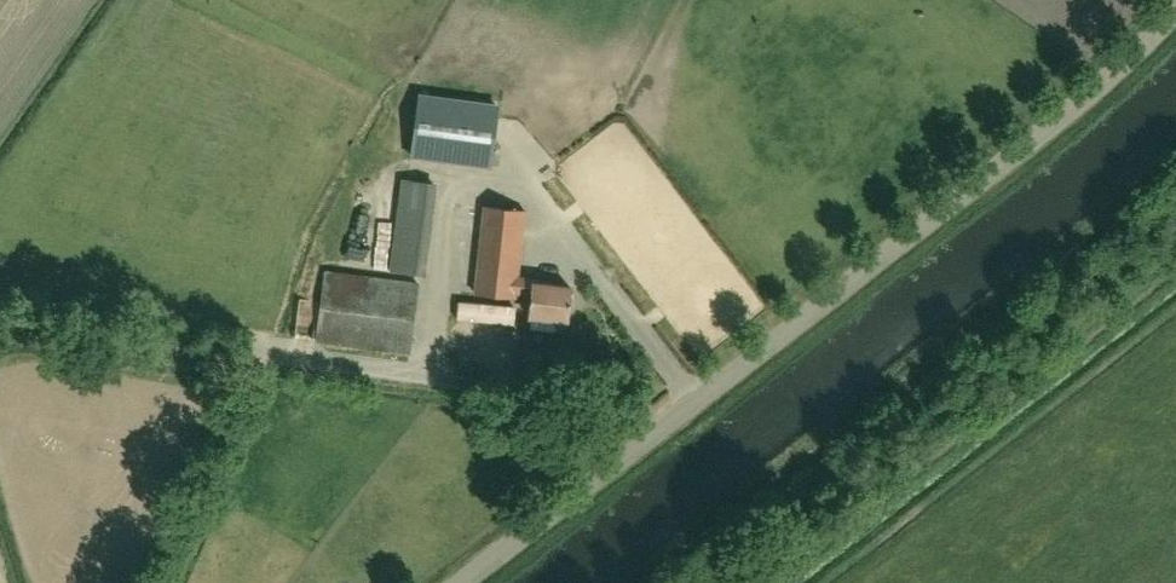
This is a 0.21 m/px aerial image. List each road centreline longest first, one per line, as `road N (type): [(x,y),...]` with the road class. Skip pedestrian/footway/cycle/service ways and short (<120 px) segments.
road 1 (unclassified): [(463,582),(1032,141),(1175,9)]
road 2 (track): [(651,582),(1061,271),(1175,167)]

